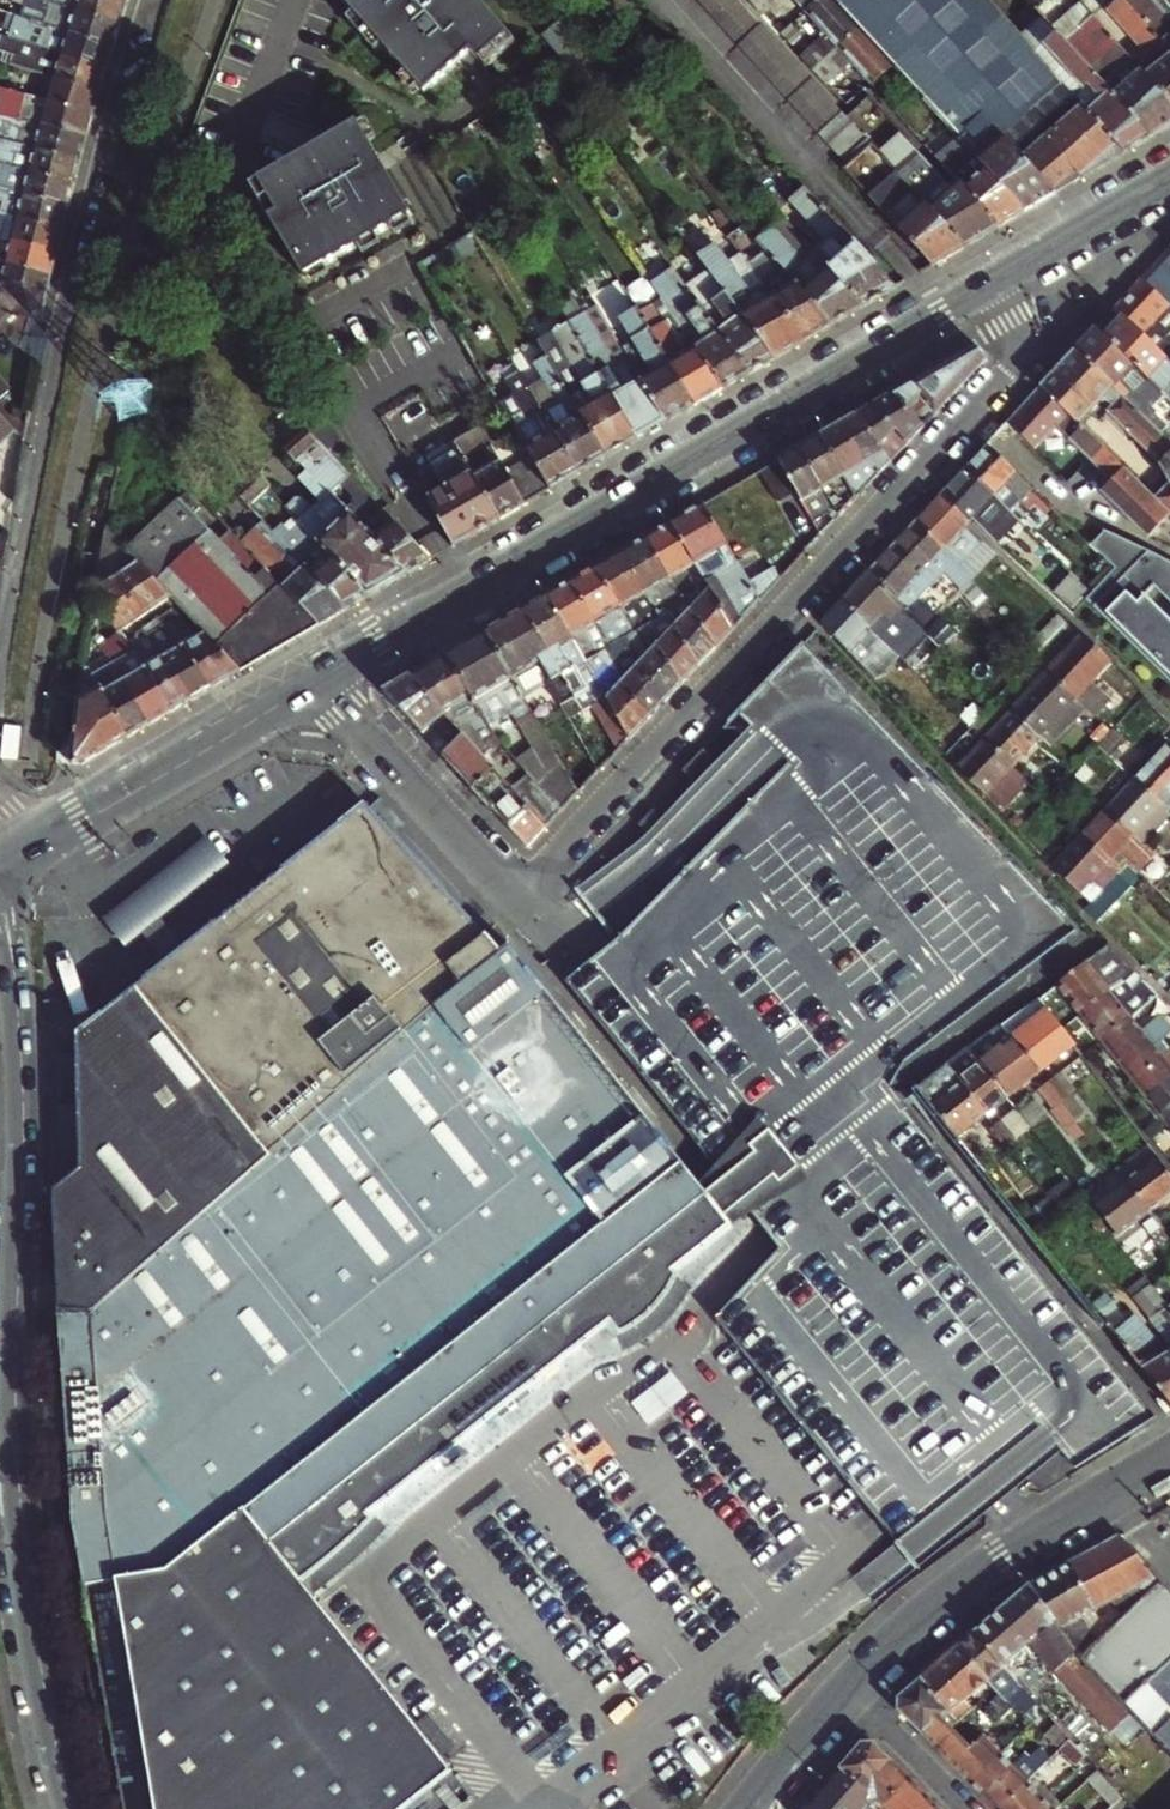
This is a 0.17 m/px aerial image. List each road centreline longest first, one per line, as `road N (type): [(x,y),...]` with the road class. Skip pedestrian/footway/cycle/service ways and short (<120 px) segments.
road 1 (residential): [(515,900),(1000,382),(1019,341),(991,284)]
road 2 (secondary): [(316,682),(991,284)]
road 3 (residential): [(0,648),(82,242),(152,0)]
road 4 (residential): [(0,872),(26,1076),(17,1365),(22,1480)]
road 5 (residential): [(1169,1459),(968,1578),(843,1691)]
road 6 (residential): [(22,1480),(41,1661),(71,1808)]
road 7 (secondary): [(39,845),(316,682)]
road 8 (residential): [(515,900),(316,682)]
road 9 (secondary): [(991,284),(1169,179)]
road 10 (residential): [(843,1691),(964,1808)]
road 11 (residential): [(843,1691),(744,1808)]

